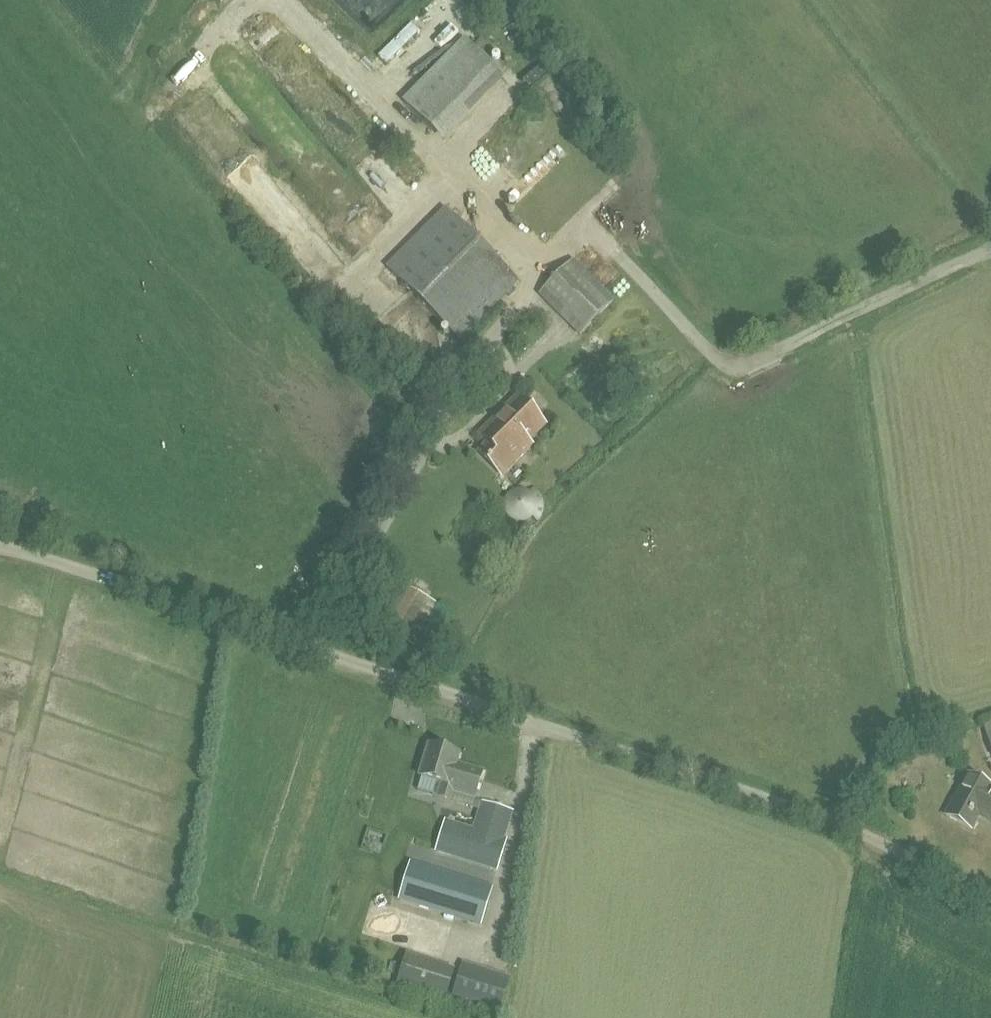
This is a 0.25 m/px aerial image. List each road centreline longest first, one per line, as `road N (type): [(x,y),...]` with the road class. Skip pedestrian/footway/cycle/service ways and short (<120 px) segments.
road 1 (unclassified): [(0,547),(814,813),(990,901)]
road 2 (track): [(624,257),(724,364),(737,367),(990,247)]

